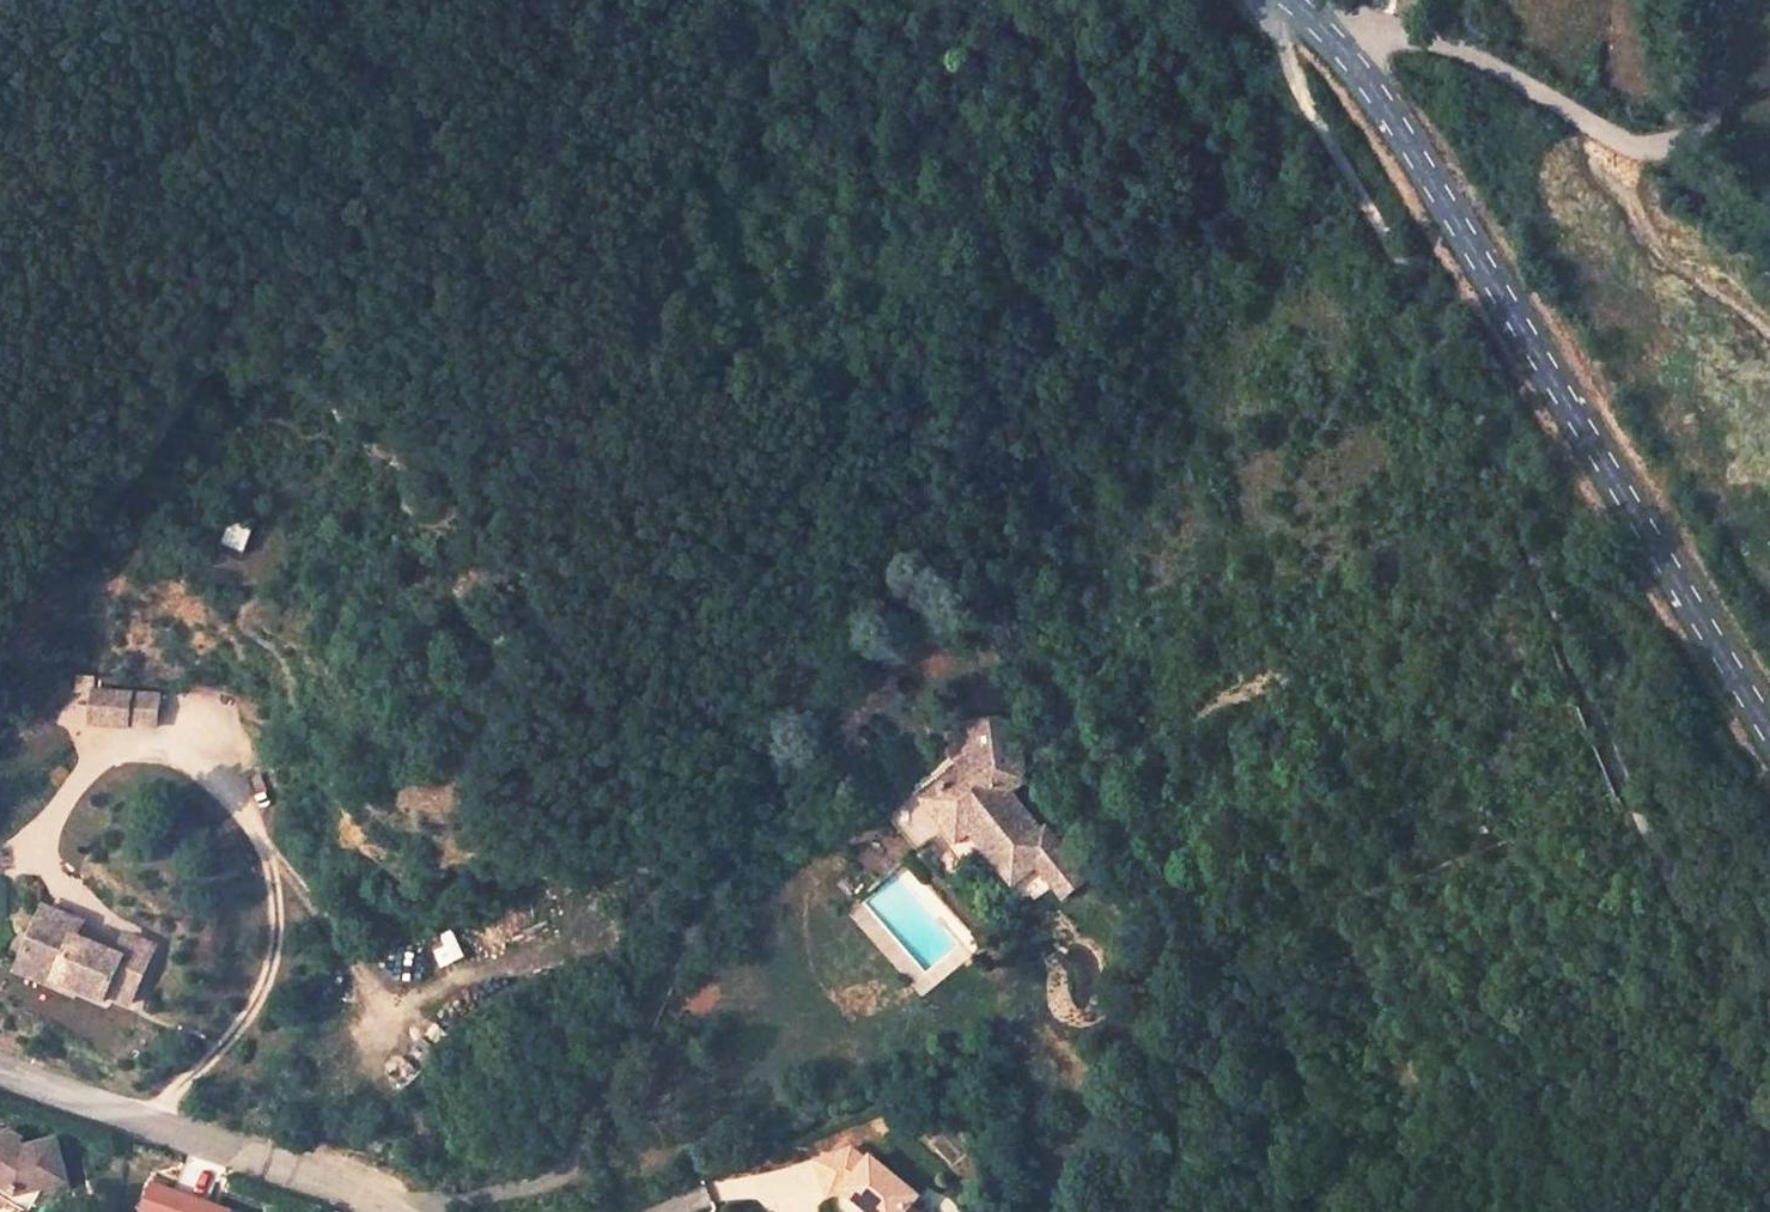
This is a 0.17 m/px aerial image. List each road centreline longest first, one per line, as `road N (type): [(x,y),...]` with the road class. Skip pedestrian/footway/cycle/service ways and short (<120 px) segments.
road 1 (tertiary): [(1293,0),(1367,78),(1769,727)]
road 2 (residential): [(420,1211),(563,1166),(832,660)]
road 3 (residential): [(0,1067),(386,1211)]

